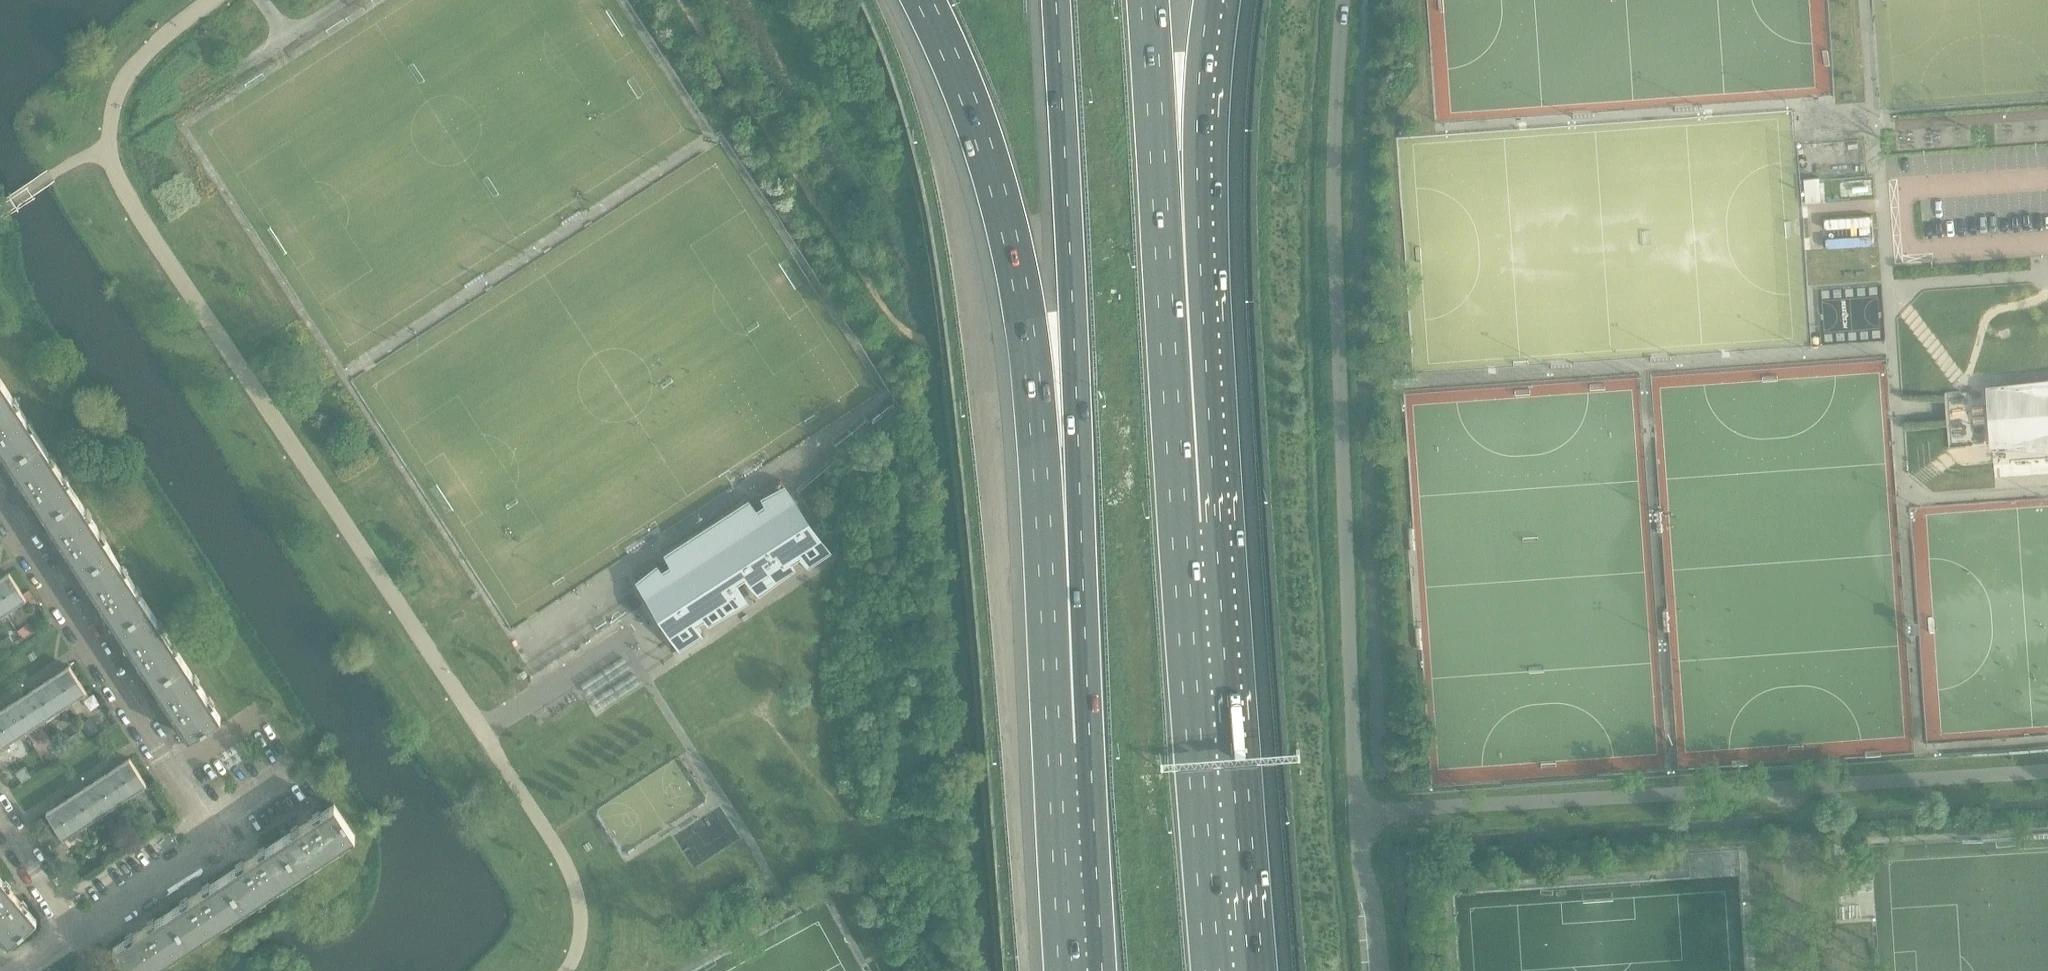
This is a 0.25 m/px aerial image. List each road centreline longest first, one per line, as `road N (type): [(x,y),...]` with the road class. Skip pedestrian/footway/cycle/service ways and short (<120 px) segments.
road 1 (unclassified): [(1356,812),(1334,202),(1344,0)]
road 2 (motorway): [(1220,970),(1171,259)]
road 3 (unclassified): [(2047,772),(1356,812)]
road 4 (motorway): [(926,0),(953,57),(1011,235),(1082,550)]
road 5 (residential): [(74,932),(212,845),(0,501)]
road 6 (motorway): [(1056,0),(1082,550)]
road 7 (motorway): [(1082,550),(1103,970)]
road 8 (motorway): [(1171,259),(1209,0)]
road 9 (motorway): [(1171,259),(1147,0)]
road 10 (unclassified): [(1381,970),(1356,812)]
road 11 (residential): [(74,932),(0,815)]

